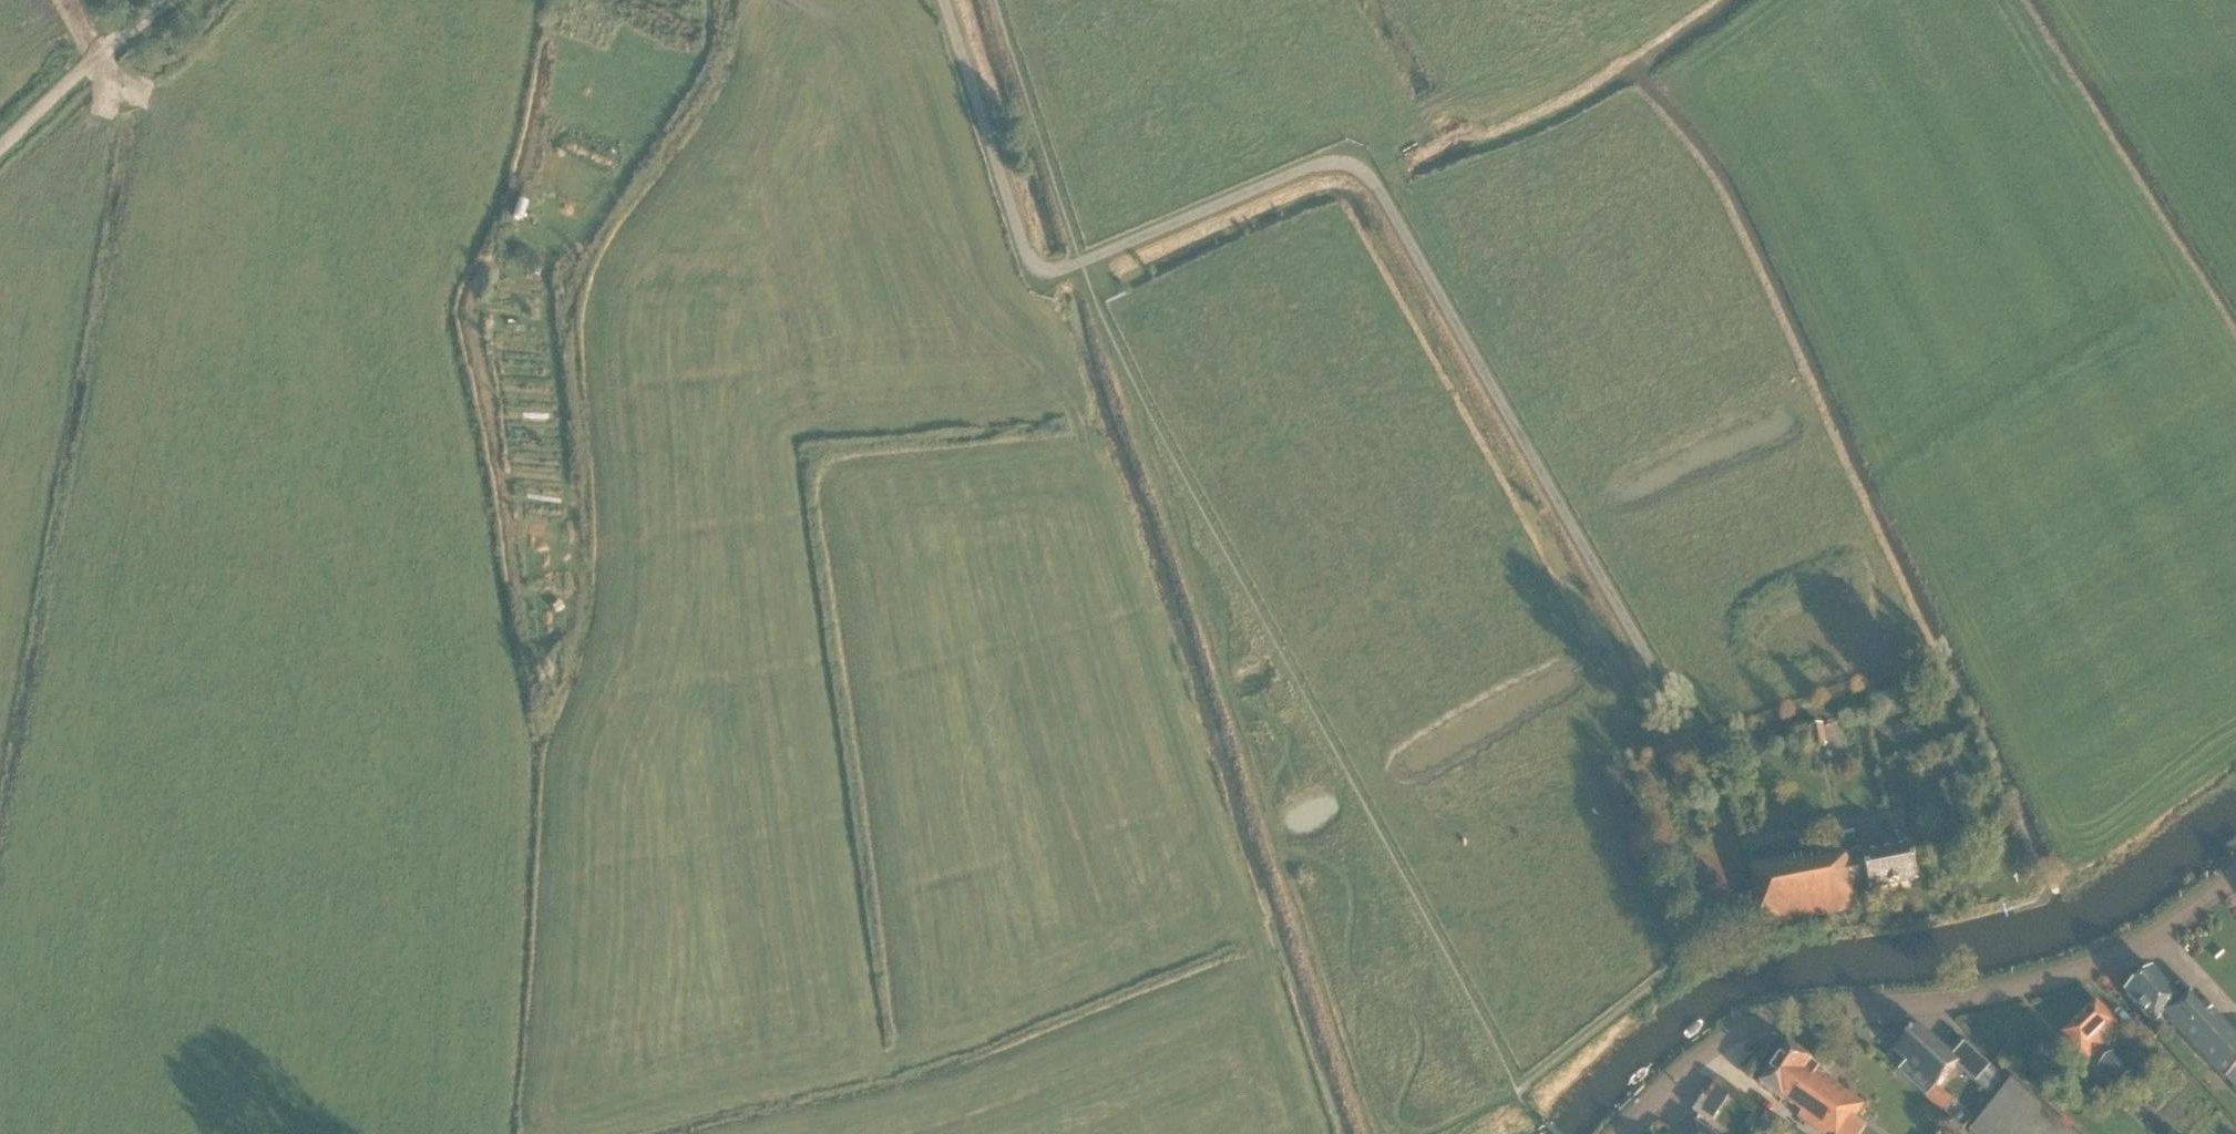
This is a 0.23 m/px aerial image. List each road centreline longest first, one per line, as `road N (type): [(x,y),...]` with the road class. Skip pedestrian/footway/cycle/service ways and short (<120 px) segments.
road 1 (residential): [(1625,1133),(1678,1077),(1759,1024),(1827,1009),(1952,1001),(2075,973),(2162,932),(2235,876)]

